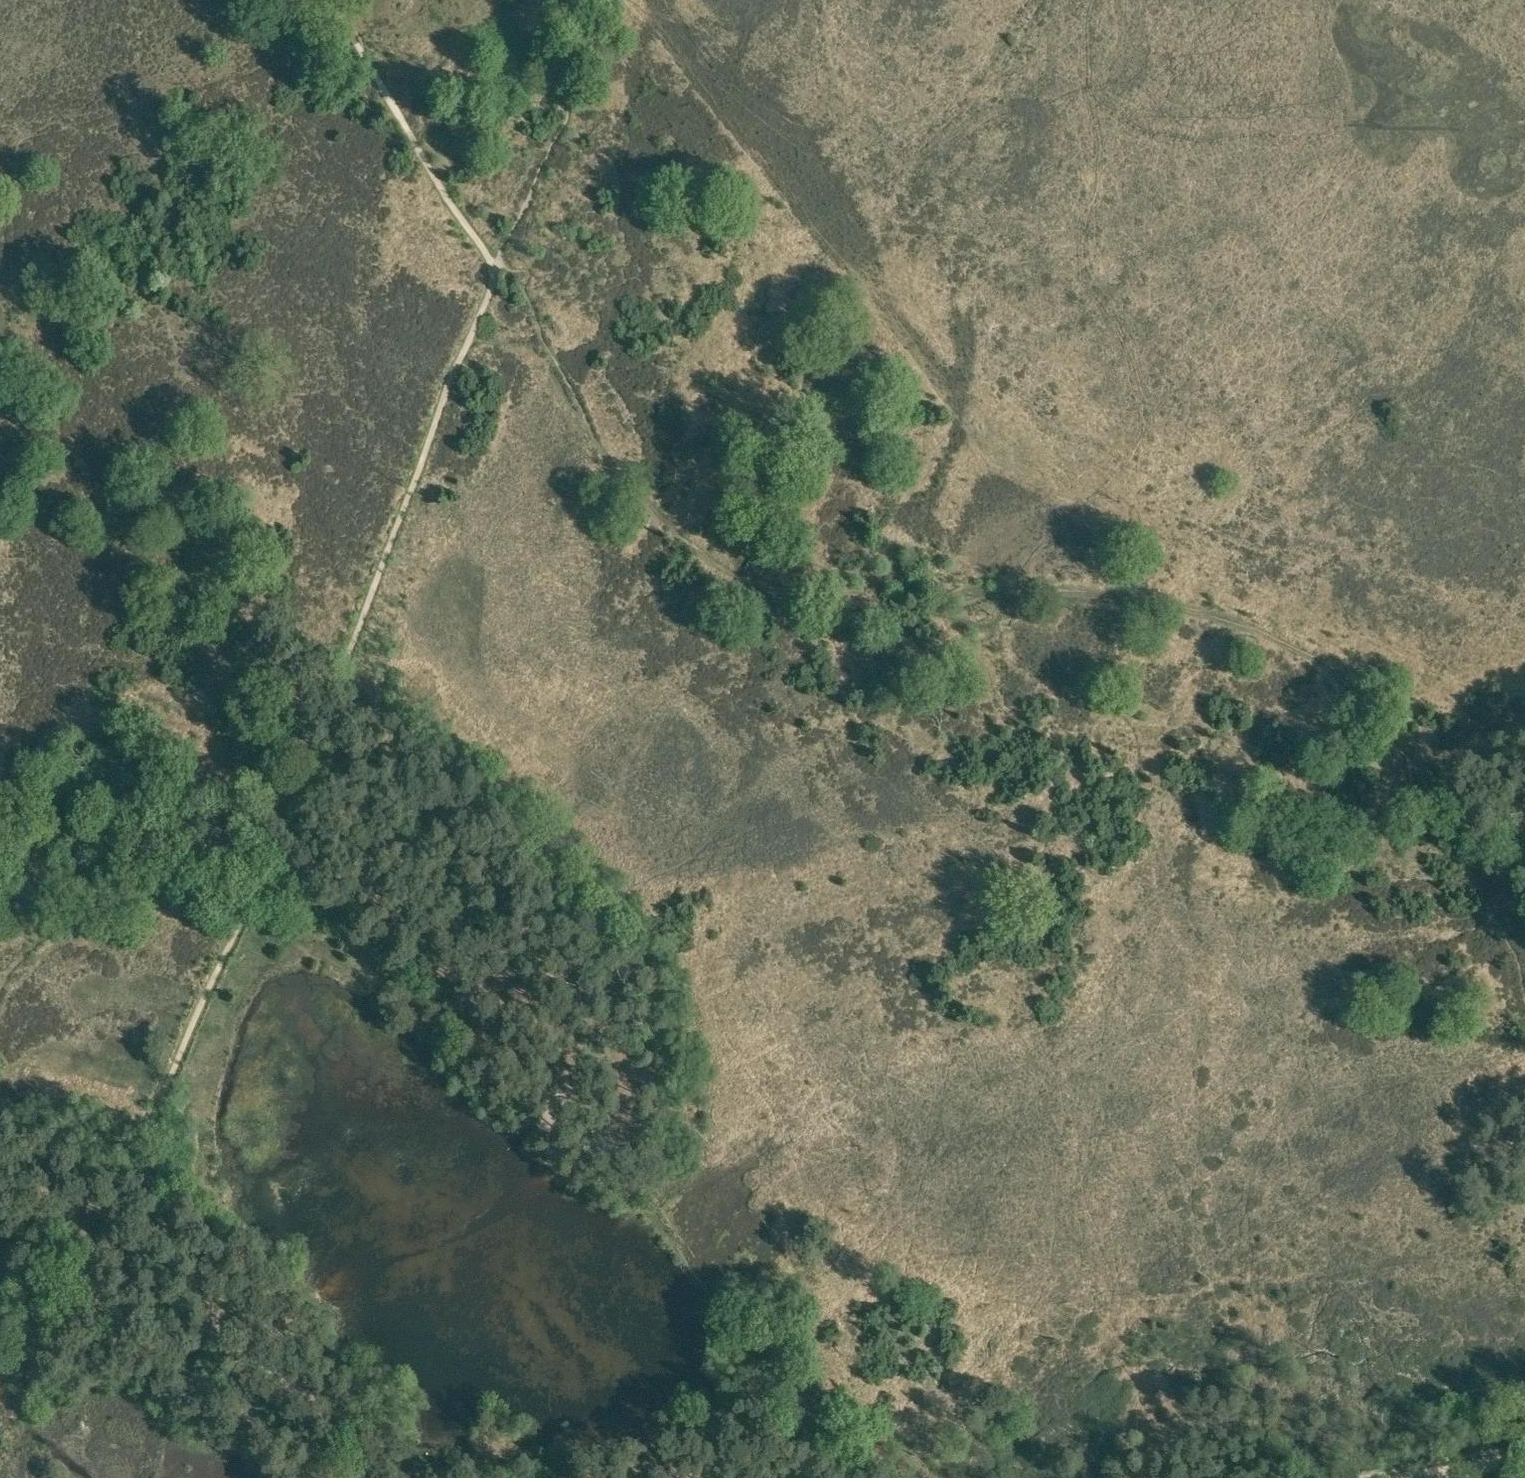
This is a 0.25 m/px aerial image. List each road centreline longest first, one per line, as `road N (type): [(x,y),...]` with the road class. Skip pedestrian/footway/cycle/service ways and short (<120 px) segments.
road 1 (track): [(1397,1477),(1524,1453)]

